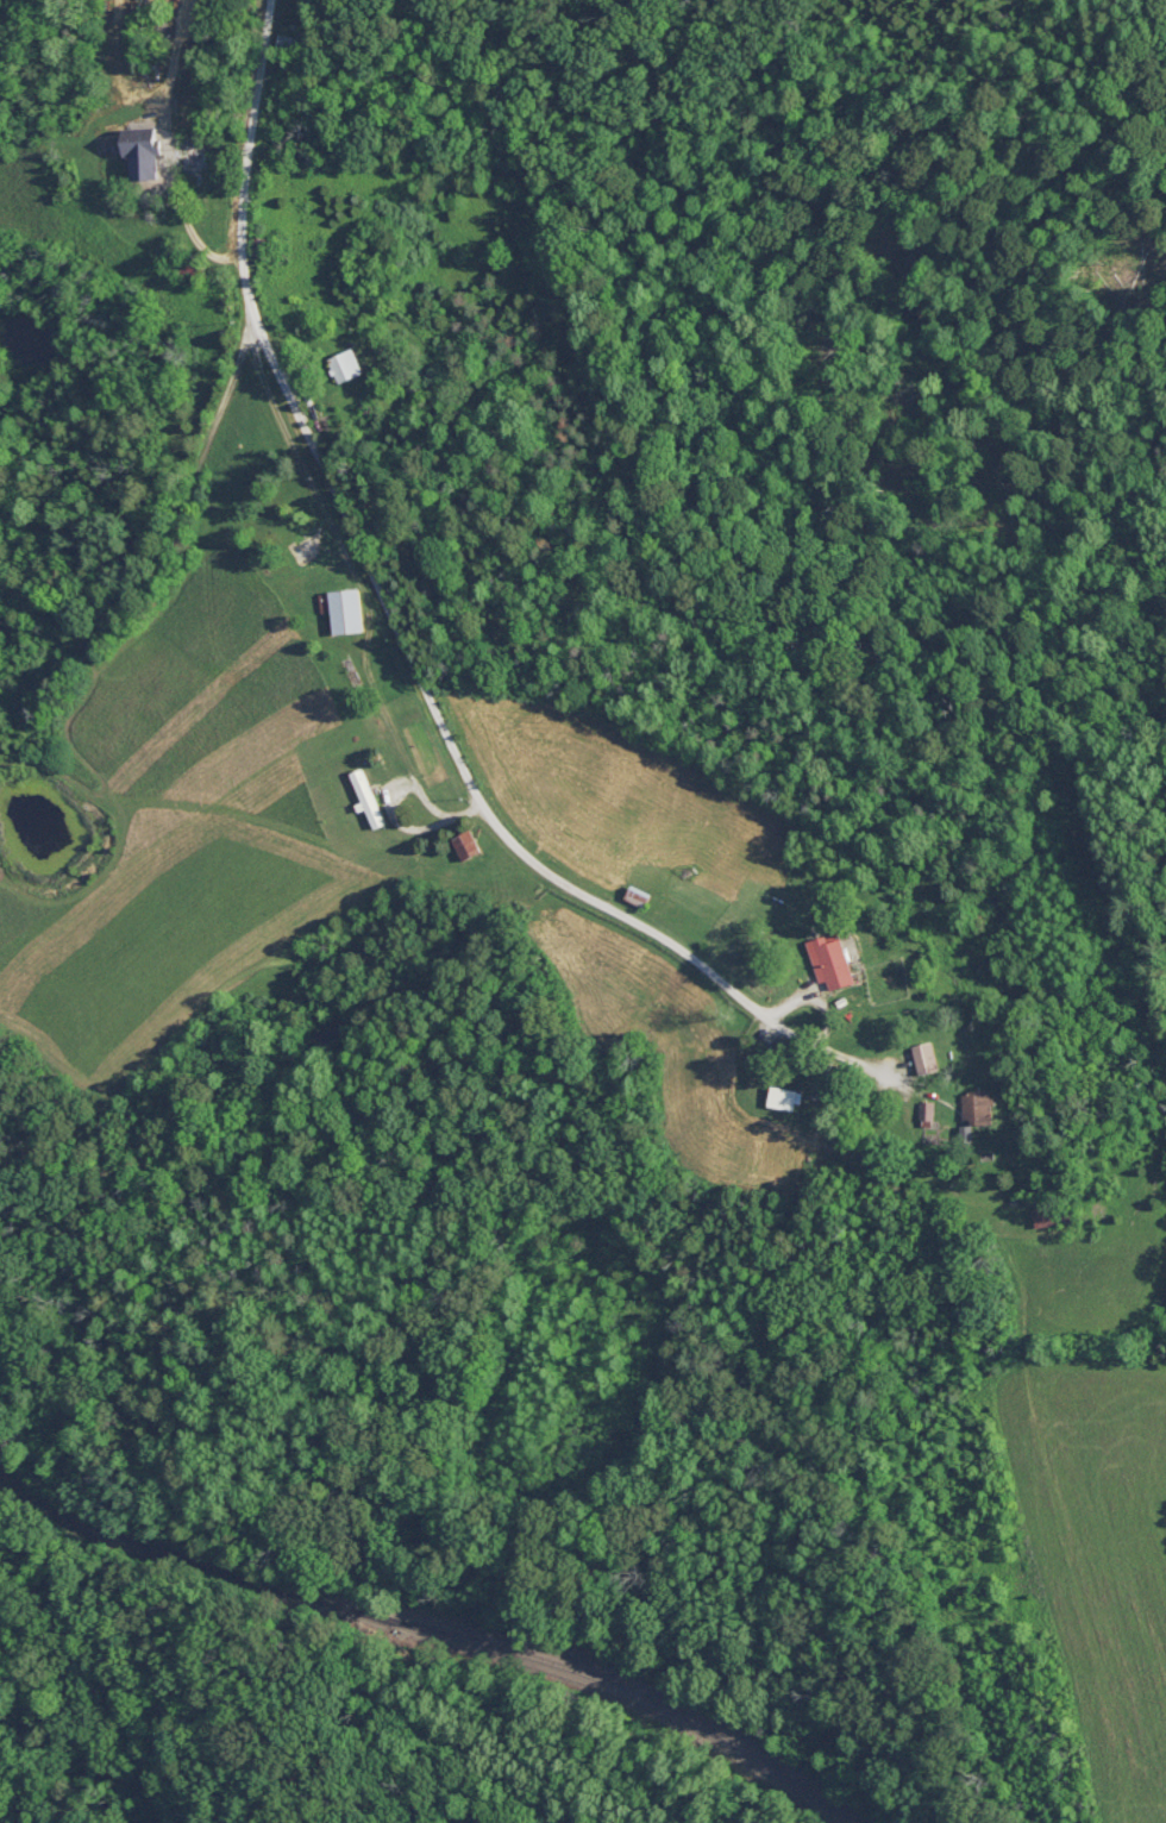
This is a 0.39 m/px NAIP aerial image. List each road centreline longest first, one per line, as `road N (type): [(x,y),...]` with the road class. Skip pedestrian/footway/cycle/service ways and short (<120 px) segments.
road 1 (residential): [(278,377),(477,795),(534,864),(682,946),(794,1035)]
road 2 (residential): [(269,0),(239,238),(255,320),(278,377)]

